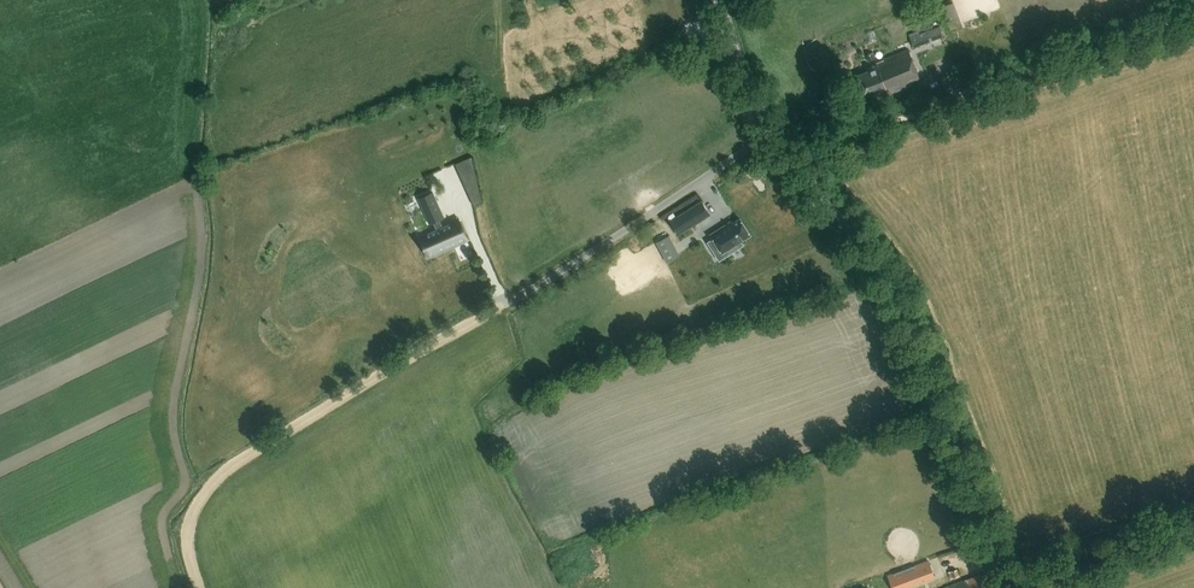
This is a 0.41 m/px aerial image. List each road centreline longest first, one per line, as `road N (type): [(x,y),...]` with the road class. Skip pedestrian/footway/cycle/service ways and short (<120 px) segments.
road 1 (tertiary): [(1009,587),(901,306),(776,129)]
road 2 (track): [(199,587),(187,534),(216,479),(505,303)]
road 3 (track): [(793,153),(1193,16)]
road 4 (unclassified): [(505,303),(776,129)]
road 5 (track): [(994,581),(1193,514)]
road 6 (tertiary): [(776,129),(744,75),(720,0)]

